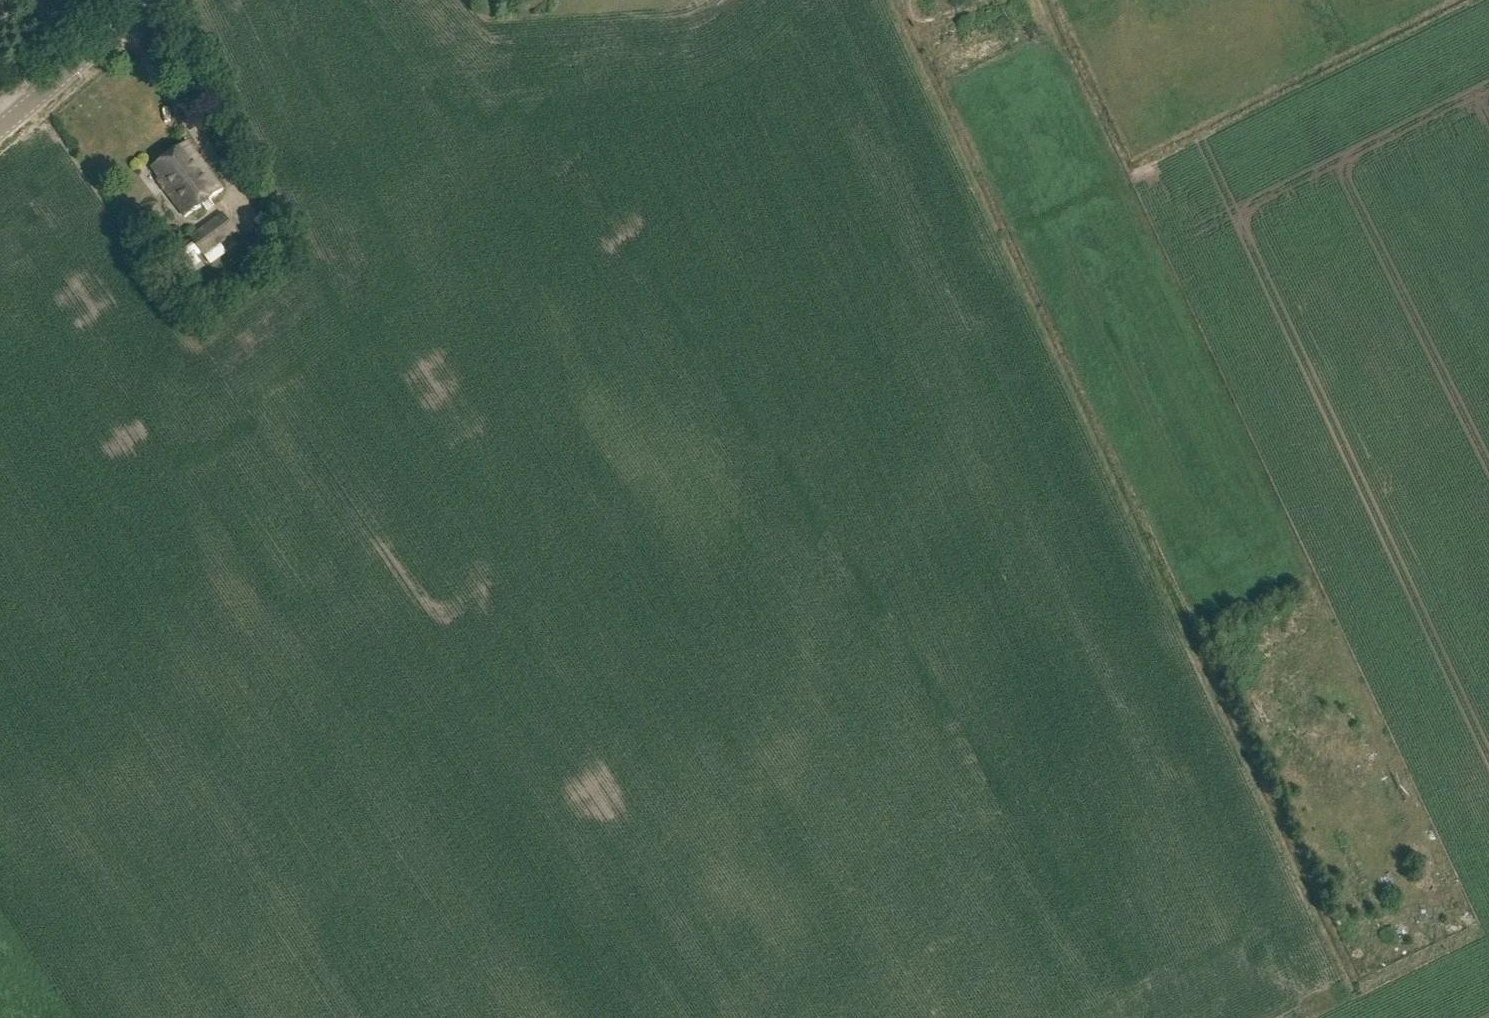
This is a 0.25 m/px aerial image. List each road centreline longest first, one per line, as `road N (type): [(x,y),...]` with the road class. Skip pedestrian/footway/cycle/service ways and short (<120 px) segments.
road 1 (tertiary): [(0,127),(151,0)]

